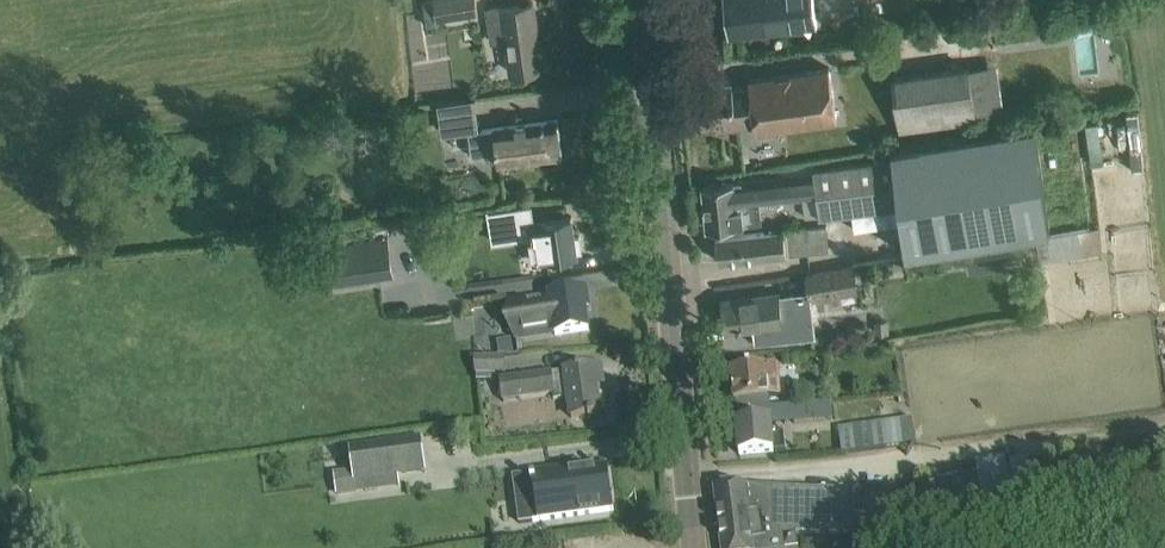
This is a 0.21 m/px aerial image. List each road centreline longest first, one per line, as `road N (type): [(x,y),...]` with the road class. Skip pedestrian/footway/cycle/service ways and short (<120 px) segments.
road 1 (tertiary): [(699,547),(642,0)]

